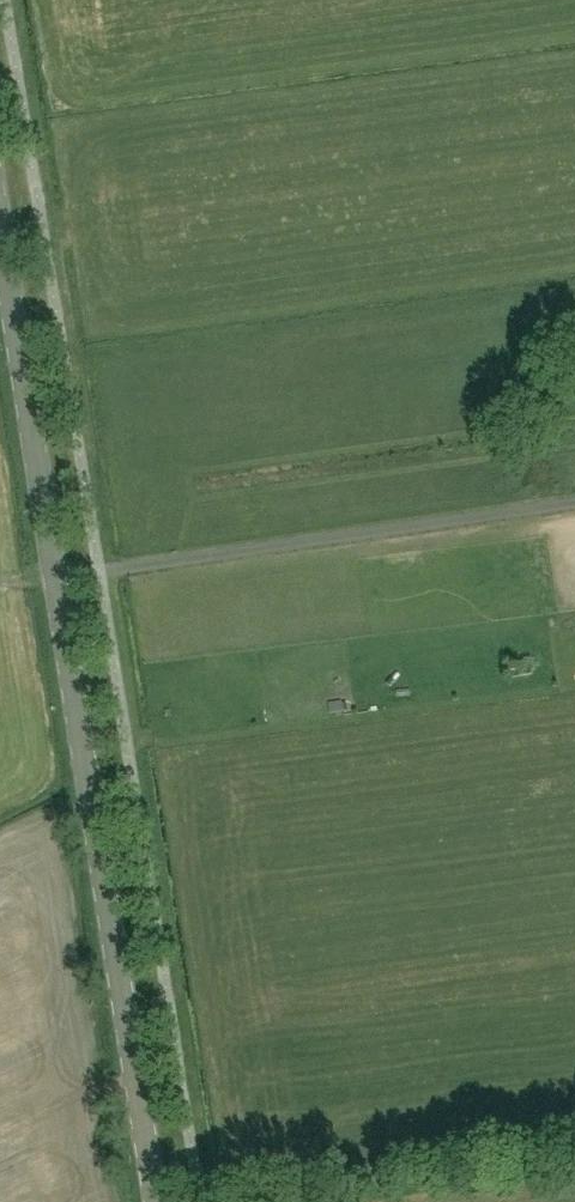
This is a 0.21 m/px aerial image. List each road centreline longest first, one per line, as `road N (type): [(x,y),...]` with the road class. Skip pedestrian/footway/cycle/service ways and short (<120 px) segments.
road 1 (tertiary): [(152,1201),(0,230)]

